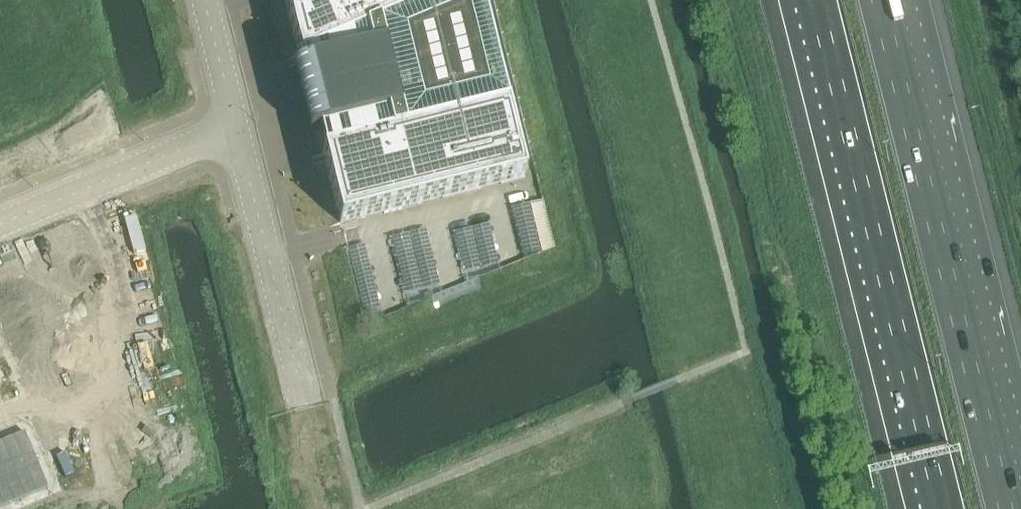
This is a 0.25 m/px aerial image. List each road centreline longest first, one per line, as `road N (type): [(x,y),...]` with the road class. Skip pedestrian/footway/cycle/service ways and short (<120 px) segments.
road 1 (motorway): [(816,0),(943,508)]
road 2 (motorway): [(1006,508),(879,0)]
road 3 (unclassified): [(236,127),(304,398)]
road 4 (unclassified): [(236,127),(0,225)]
road 5 (unclassified): [(204,0),(236,127)]

